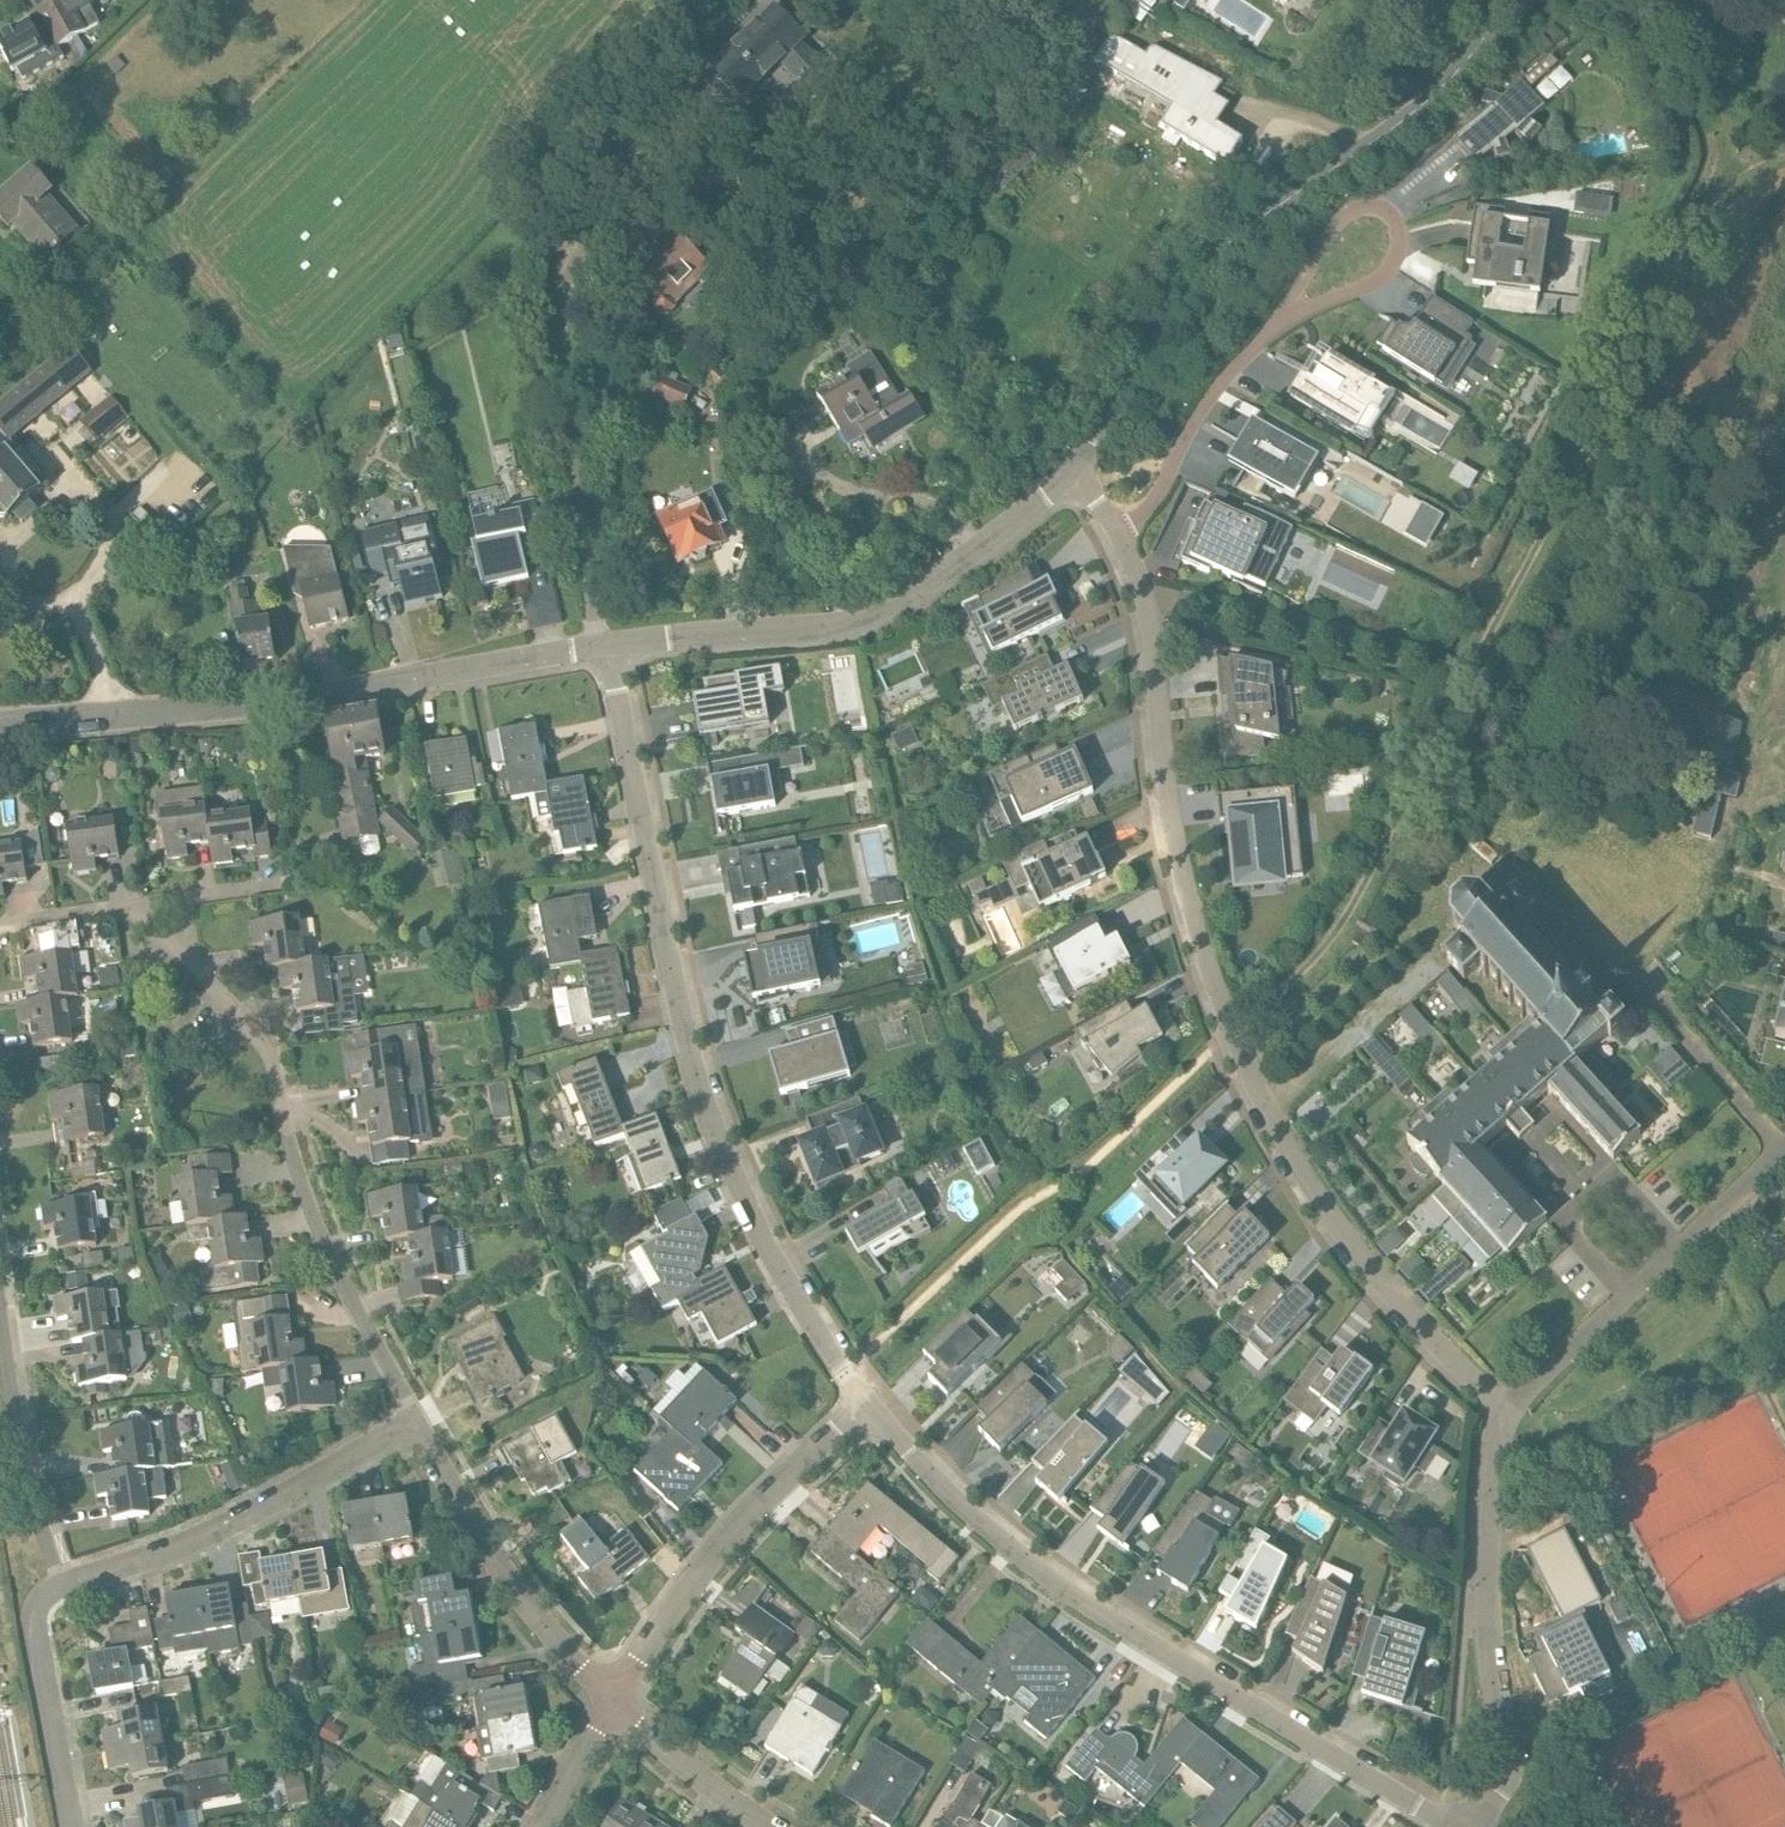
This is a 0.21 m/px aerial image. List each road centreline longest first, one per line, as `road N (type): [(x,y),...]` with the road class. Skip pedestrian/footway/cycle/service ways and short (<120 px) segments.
road 1 (residential): [(1501,1428),(1314,1188),(1246,1072),(1186,886),(1170,812),(1154,641),(1120,529)]
road 2 (residential): [(866,1402),(792,1289),(698,1073),(612,643)]
road 3 (residential): [(1458,1826),(1036,1574),(866,1402)]
road 4 (residential): [(1073,475),(1199,286),(1260,228),(1458,83),(1506,0)]
road 5 (residential): [(0,729),(272,703),(612,643)]
road 6 (residential): [(120,907),(255,1025),(282,1082),(311,1203),(415,1418)]
road 7 (track): [(1471,665),(1727,183)]
road 8 (residential): [(612,643),(844,619),(941,586),(1073,475)]
road 9 (track): [(1232,1031),(1320,955),(1350,911),(1471,665)]
road 10 (residential): [(612,643),(566,319),(560,220)]
road 11 (residential): [(1500,1826),(1506,1746),(1480,1622),(1501,1428)]
road 12 (residential): [(614,1702),(694,1585),(866,1402)]
road 13 (residential): [(1501,1428),(1784,1158)]
road 14 (residential): [(415,1418),(231,1525),(64,1585)]
road 15 (residential): [(614,1702),(566,1654),(415,1418)]
road 16 (residential): [(1277,319),(1338,223),(1366,207),(1389,213),(1399,237),(1390,268),(1369,284),(1303,307)]
road 17 (residential): [(64,1585),(23,1457),(0,1304)]
road 18 (residential): [(1120,529),(1156,495),(1214,389),(1277,319)]
road 19 (residential): [(72,1826),(35,1628),(39,1603),(64,1585)]
road 20 (residential): [(775,1826),(614,1702)]
road 21 (residential): [(120,907),(278,886)]
road 22 (residential): [(546,1826),(614,1702)]
road 23 (residential): [(0,925),(120,907)]

